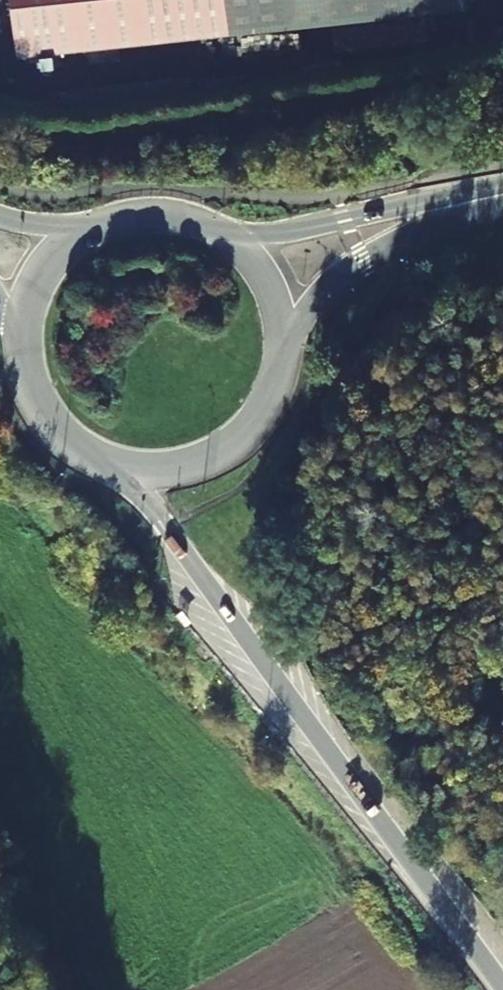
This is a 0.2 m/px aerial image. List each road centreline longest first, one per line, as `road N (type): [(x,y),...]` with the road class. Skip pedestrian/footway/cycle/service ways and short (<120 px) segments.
road 1 (trunk): [(101,460),(139,488),(502,984)]
road 2 (secondary): [(277,383),(307,317),(335,280),(477,197)]
road 3 (secondary): [(477,197),(224,233)]
road 4 (secondary): [(101,460),(143,471),(186,467),(225,450),(257,421),(277,383)]
road 5 (secondary): [(97,227),(44,275),(25,345),(31,381)]
road 6 (secondary): [(277,383),(284,350),(270,283),(224,233)]
road 7 (secondary): [(224,233),(161,213),(97,227)]

